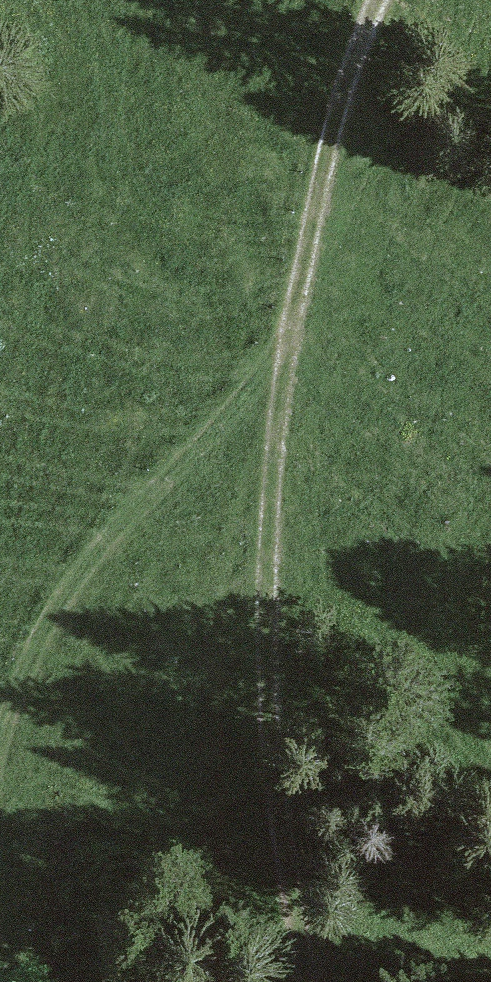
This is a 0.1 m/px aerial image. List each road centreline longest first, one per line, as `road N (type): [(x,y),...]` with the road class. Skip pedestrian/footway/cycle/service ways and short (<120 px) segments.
road 1 (track): [(309,981),(261,709),(263,529),(304,259),(358,47),(379,0)]
road 2 (track): [(0,801),(29,647),(119,530),(288,365)]

